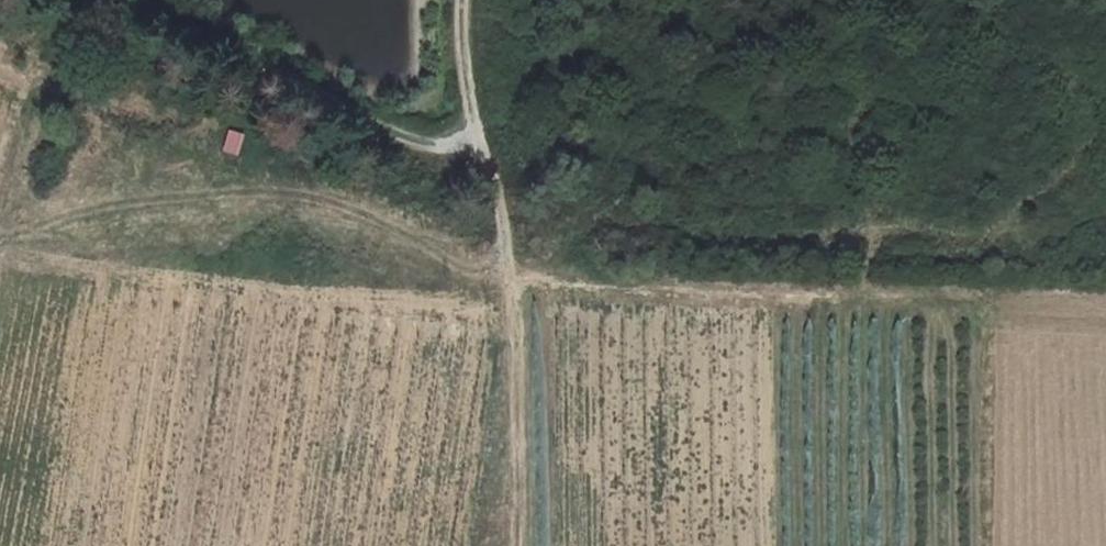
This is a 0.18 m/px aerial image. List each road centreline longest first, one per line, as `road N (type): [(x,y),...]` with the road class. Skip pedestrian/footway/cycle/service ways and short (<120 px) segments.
road 1 (track): [(507,545),(519,452),(500,292),(468,154),(458,50),(468,0)]

